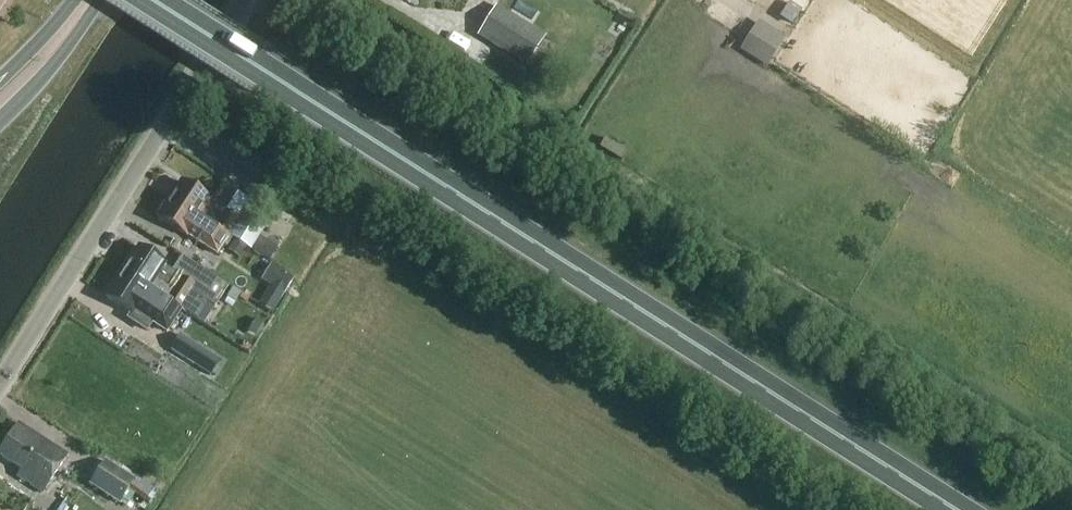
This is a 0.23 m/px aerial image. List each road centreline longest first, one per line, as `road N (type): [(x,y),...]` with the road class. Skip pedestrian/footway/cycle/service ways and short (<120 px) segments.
road 1 (trunk): [(954,509),(150,0)]
road 2 (unclassified): [(0,381),(241,0)]
road 3 (primary): [(0,123),(99,0)]

